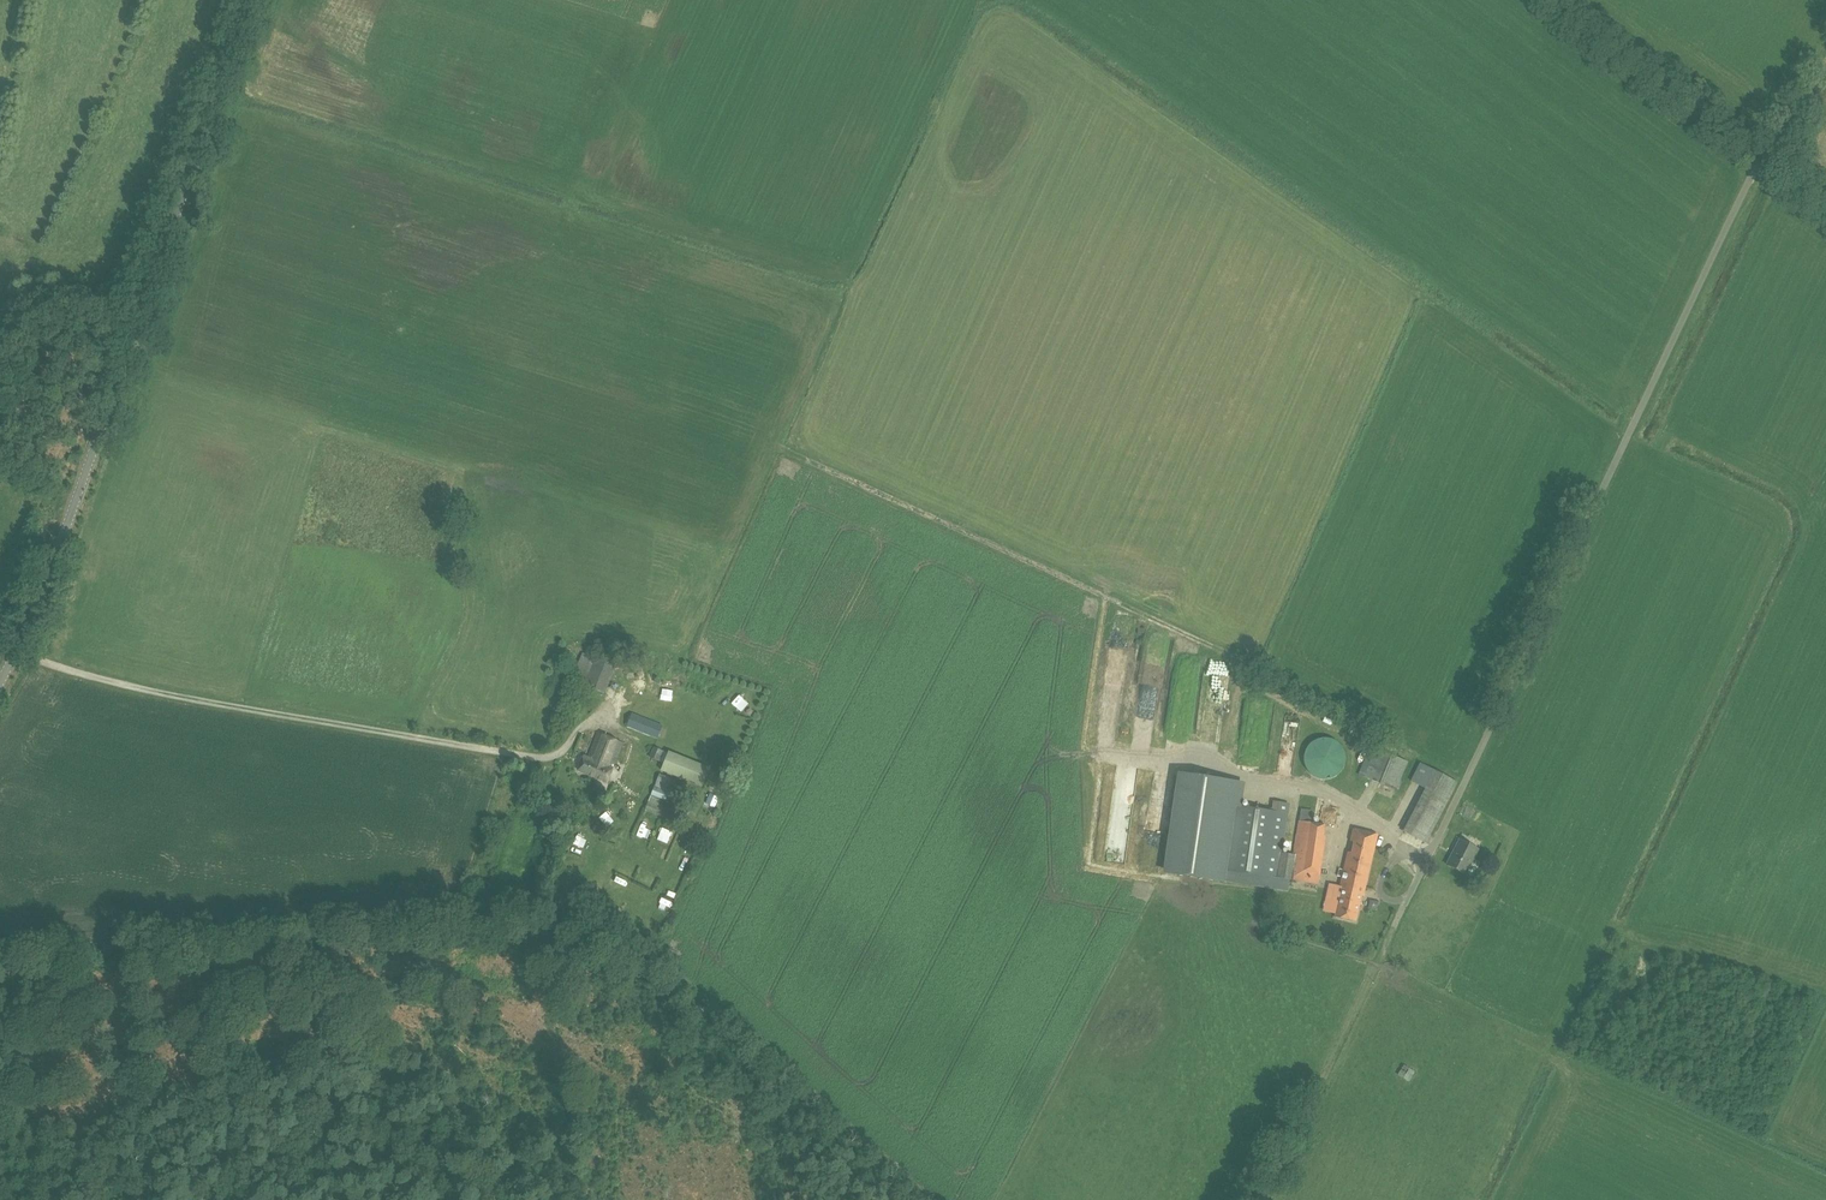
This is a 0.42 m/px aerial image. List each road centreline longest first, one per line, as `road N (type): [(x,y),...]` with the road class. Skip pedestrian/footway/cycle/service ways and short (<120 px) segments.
road 1 (tertiary): [(0,683),(250,0)]
road 2 (track): [(16,649),(138,686),(536,758),(559,753),(603,716)]
road 3 (track): [(515,879),(0,926)]
road 4 (track): [(1307,943),(1377,964),(1262,1199)]
road 5 (tertiary): [(1825,196),(1568,0)]

